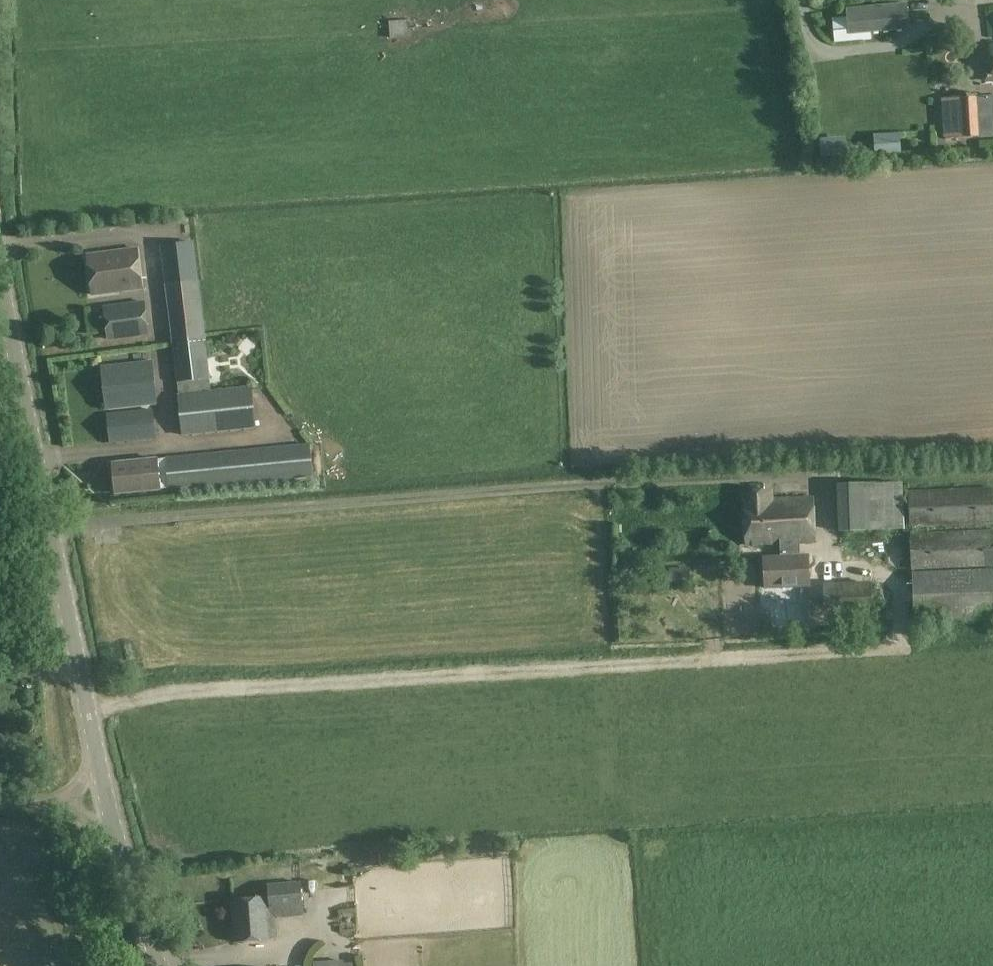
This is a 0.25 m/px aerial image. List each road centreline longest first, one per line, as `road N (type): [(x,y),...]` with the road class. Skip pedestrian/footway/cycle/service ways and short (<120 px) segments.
road 1 (unclassified): [(109,801),(0,235)]
road 2 (unclassified): [(158,965),(109,801)]

